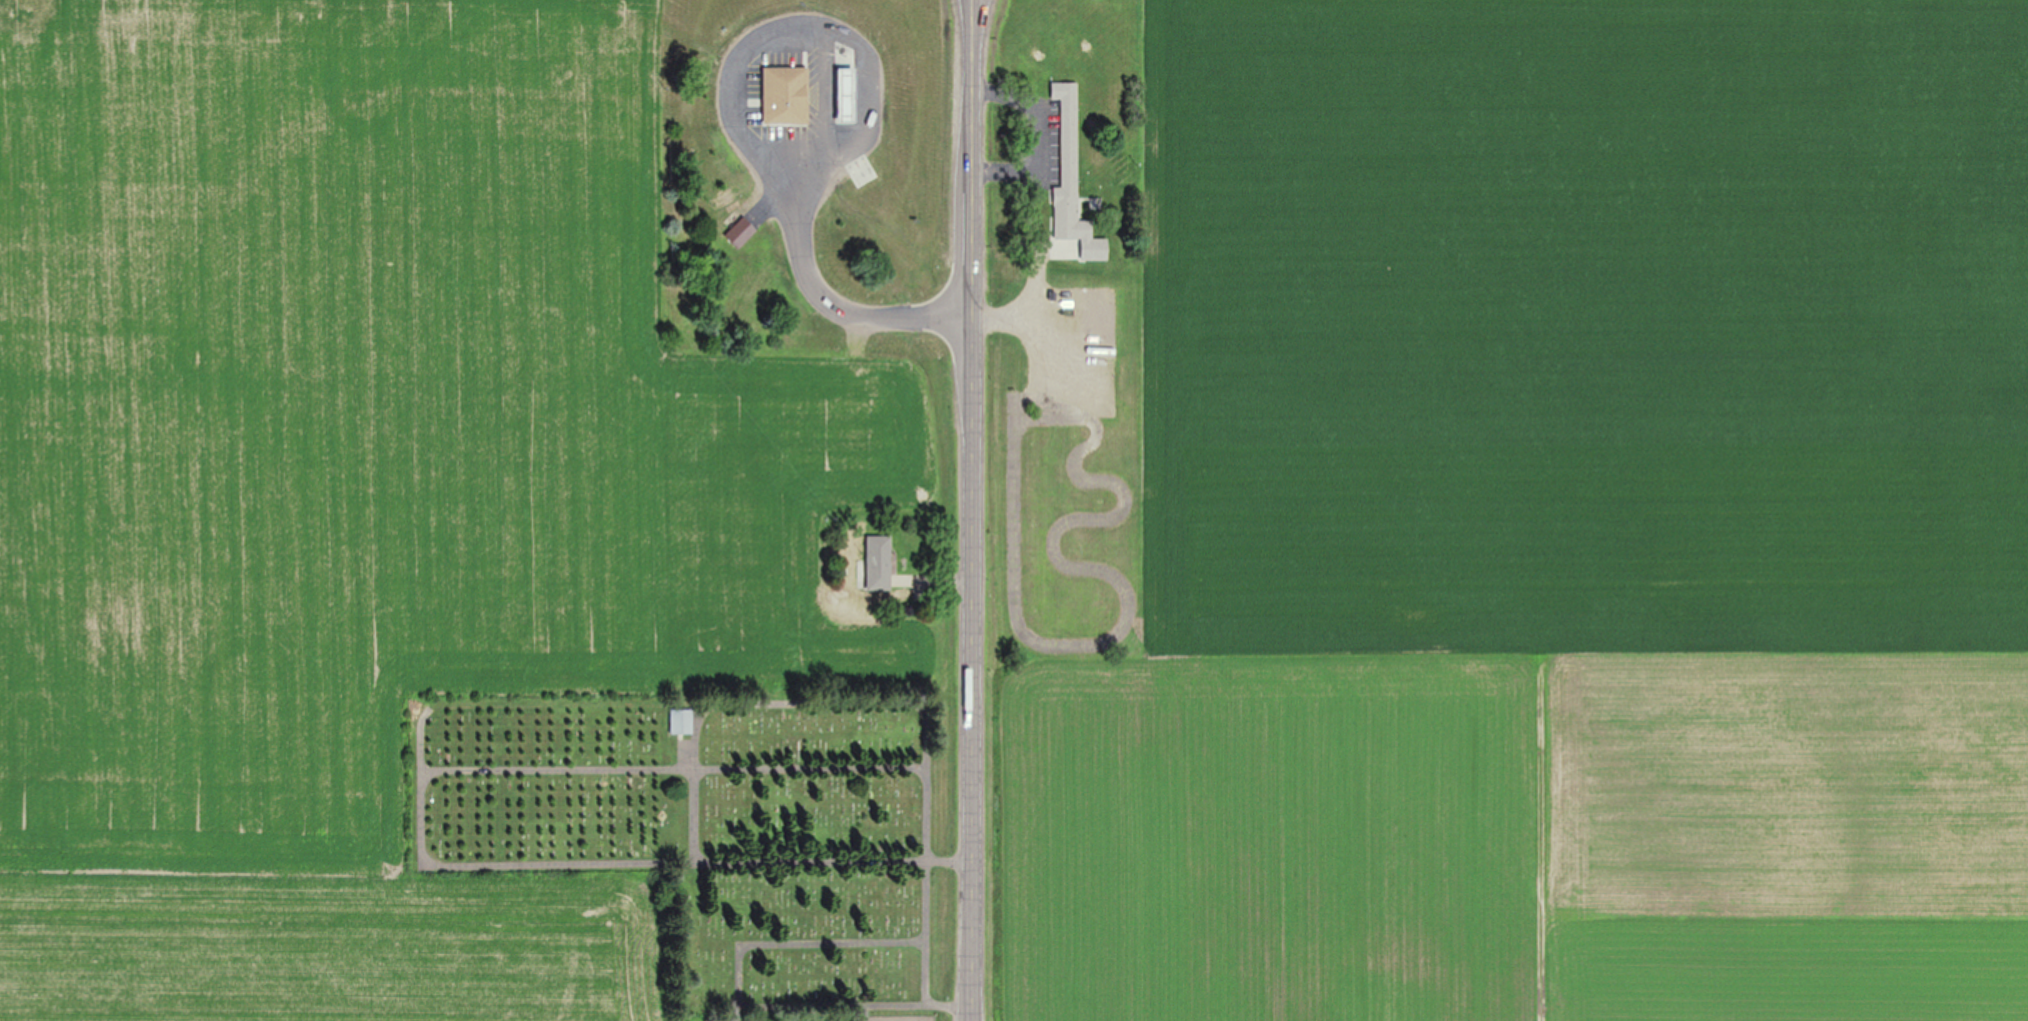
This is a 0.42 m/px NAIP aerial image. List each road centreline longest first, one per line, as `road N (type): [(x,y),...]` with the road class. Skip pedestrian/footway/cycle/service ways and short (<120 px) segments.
road 1 (primary): [(971,315),(974,991)]
road 2 (primary): [(972,50),(971,315)]

